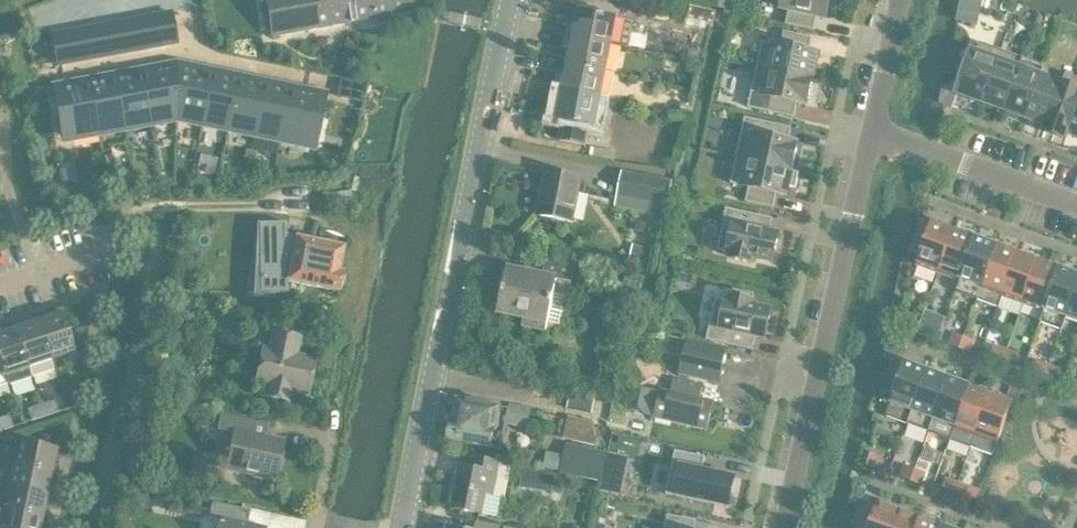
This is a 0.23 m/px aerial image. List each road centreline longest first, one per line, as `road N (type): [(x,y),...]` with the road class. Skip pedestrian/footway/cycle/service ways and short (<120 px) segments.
road 1 (residential): [(404,527),(511,0)]
road 2 (residential): [(872,130),(786,527)]
road 3 (residential): [(872,130),(1076,205)]
road 4 (residential): [(900,0),(872,130)]

